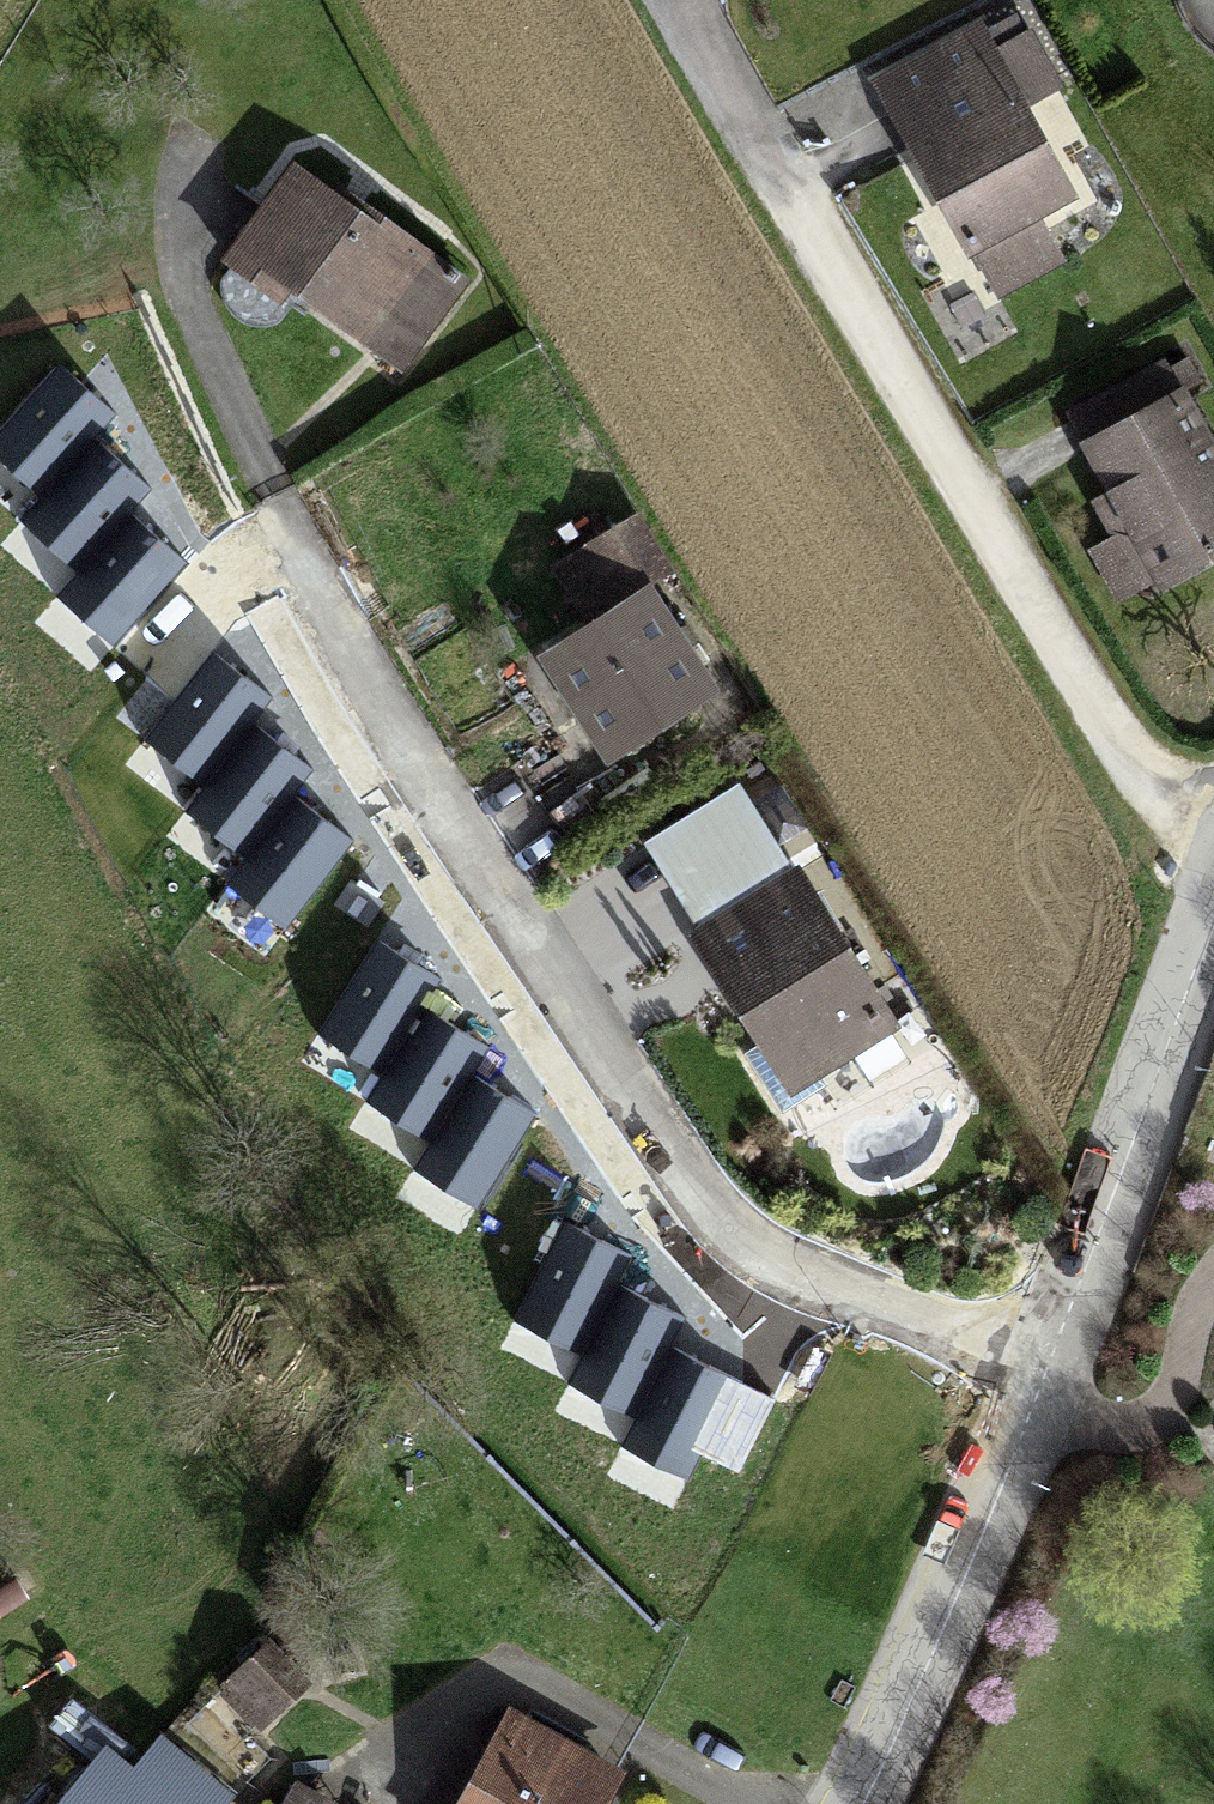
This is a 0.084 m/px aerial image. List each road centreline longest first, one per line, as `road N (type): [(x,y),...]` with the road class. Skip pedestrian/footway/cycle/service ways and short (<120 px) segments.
road 1 (residential): [(178,189),(201,350),(317,611),(631,1111),(740,1241),(852,1298),(1055,1350)]
road 2 (residential): [(1213,852),(1141,786),(684,0)]
road 3 (residential): [(862,1803),(947,1621),(1055,1350)]
road 4 (residential): [(1055,1350),(1213,909)]

